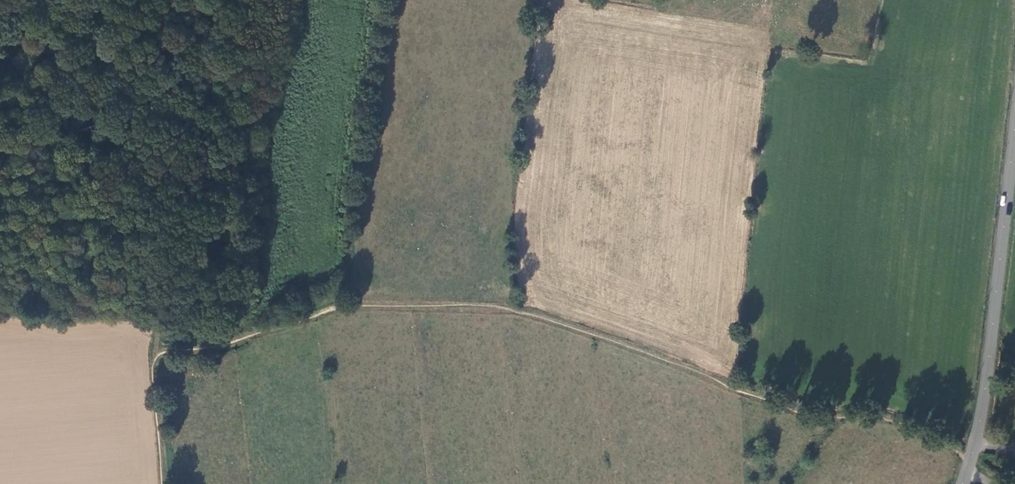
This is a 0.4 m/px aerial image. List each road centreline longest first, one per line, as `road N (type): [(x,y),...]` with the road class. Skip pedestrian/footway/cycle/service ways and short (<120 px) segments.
road 1 (tertiary): [(962,483),(985,388),(1014,125)]

